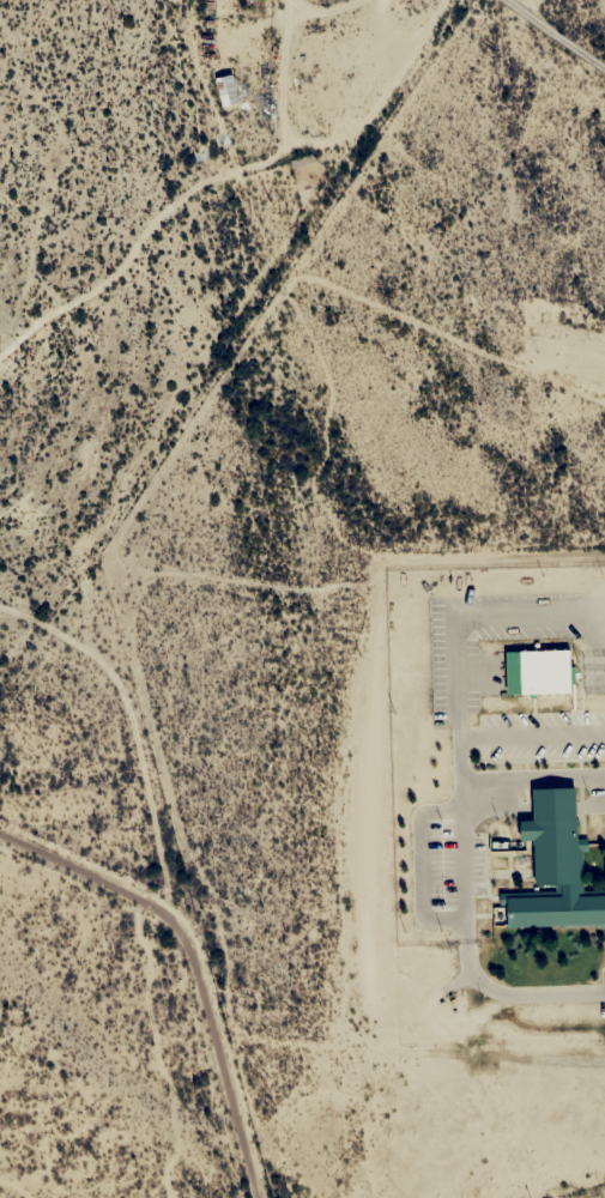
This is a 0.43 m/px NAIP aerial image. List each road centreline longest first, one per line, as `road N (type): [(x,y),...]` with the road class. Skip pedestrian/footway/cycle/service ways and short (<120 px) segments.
road 1 (track): [(277,1197),(267,1123),(156,714),(103,643),(0,632)]

